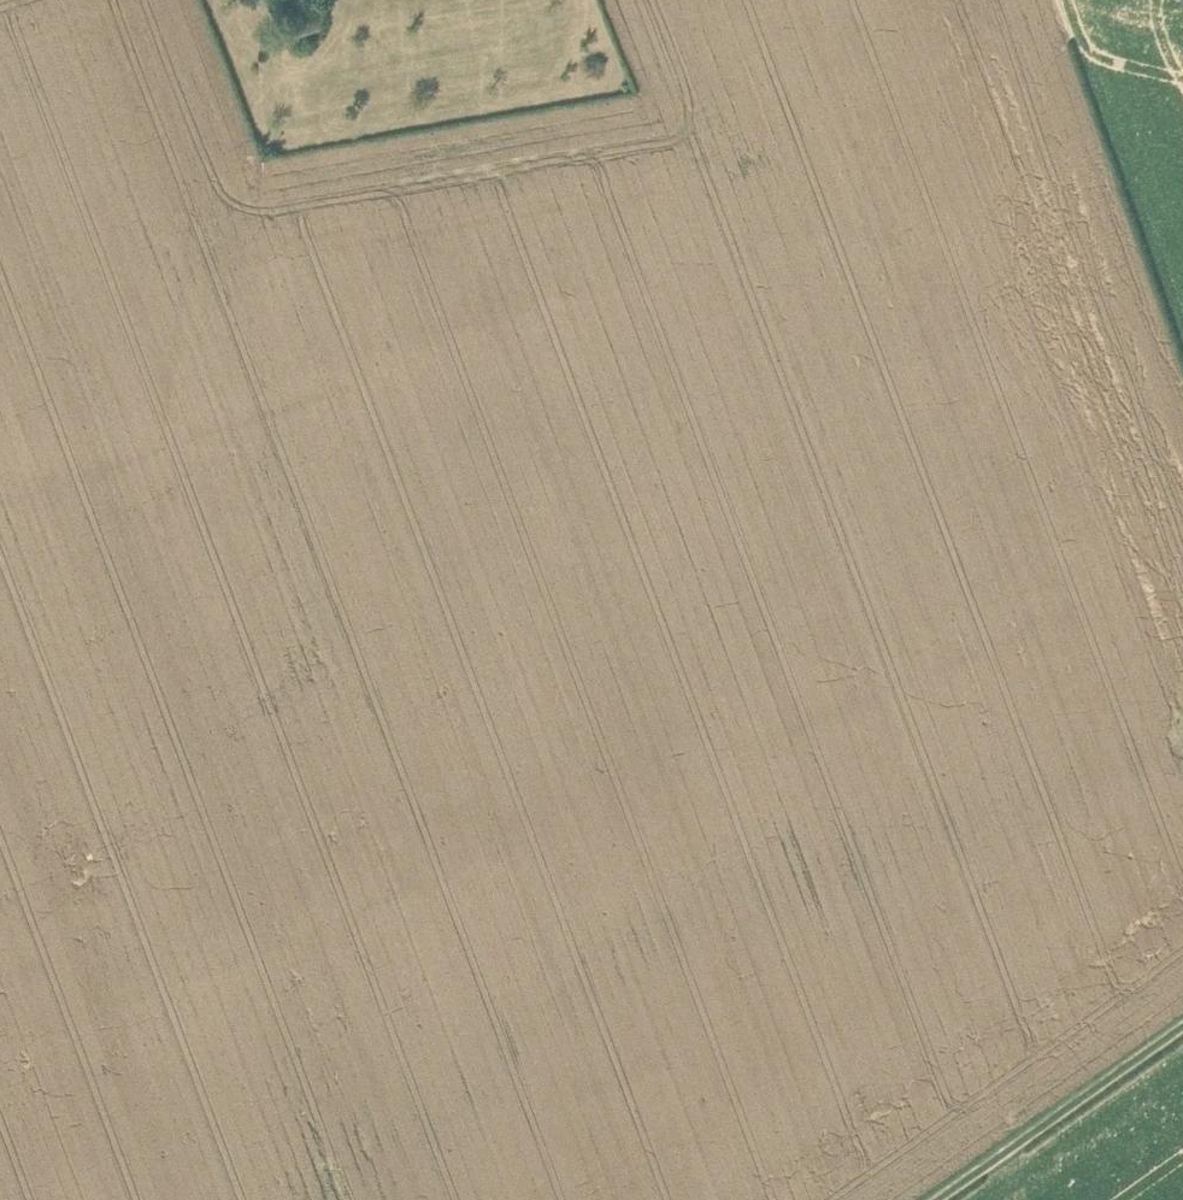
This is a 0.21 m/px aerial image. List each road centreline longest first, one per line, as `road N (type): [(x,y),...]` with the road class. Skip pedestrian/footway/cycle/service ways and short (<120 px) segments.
road 1 (track): [(936,1199),(1182,1026)]

